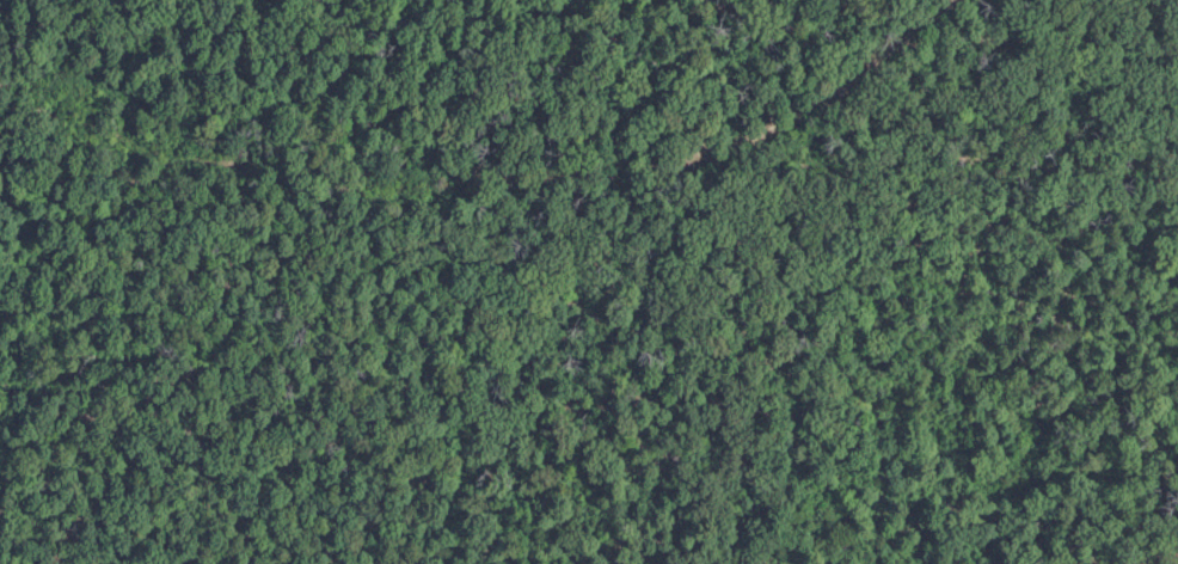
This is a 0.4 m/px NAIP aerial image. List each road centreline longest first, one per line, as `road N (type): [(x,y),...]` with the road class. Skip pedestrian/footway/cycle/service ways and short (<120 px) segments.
road 1 (residential): [(938,0),(794,108),(699,145),(659,154),(534,148),(406,188),(360,182),(305,153),(186,157),(140,147),(49,94),(0,98)]
road 2 (residential): [(235,157),(222,251),(194,338),(75,517),(56,563)]
road 3 (residential): [(783,111),(851,165),(925,198),(982,241),(1035,251),(1086,293)]

